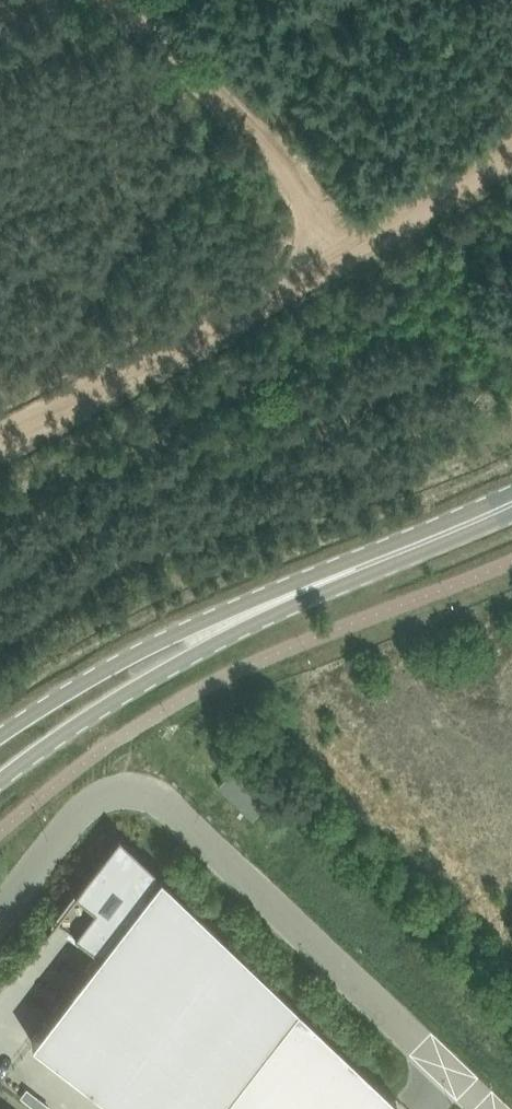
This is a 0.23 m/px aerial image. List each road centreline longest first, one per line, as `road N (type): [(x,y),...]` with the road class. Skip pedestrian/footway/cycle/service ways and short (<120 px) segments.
road 1 (unclassified): [(489,1108),(151,798),(118,793),(74,822),(0,914)]
road 2 (track): [(0,433),(348,262),(511,157)]
road 3 (track): [(348,262),(328,210),(109,0)]
road 4 (tertiary): [(0,782),(255,611)]
road 5 (tertiary): [(255,611),(142,647),(0,734)]
road 6 (tertiary): [(255,611),(511,503)]

